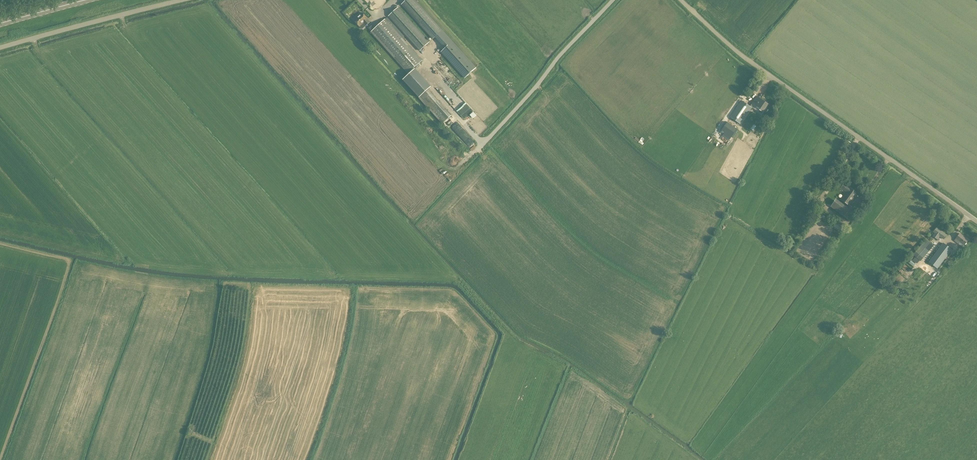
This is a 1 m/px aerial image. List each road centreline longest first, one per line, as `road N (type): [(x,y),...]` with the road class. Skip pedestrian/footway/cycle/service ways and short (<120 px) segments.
road 1 (unclassified): [(679,0),(759,71),(976,221)]
road 2 (track): [(613,0),(474,154)]
road 3 (unclassified): [(0,47),(183,0)]

